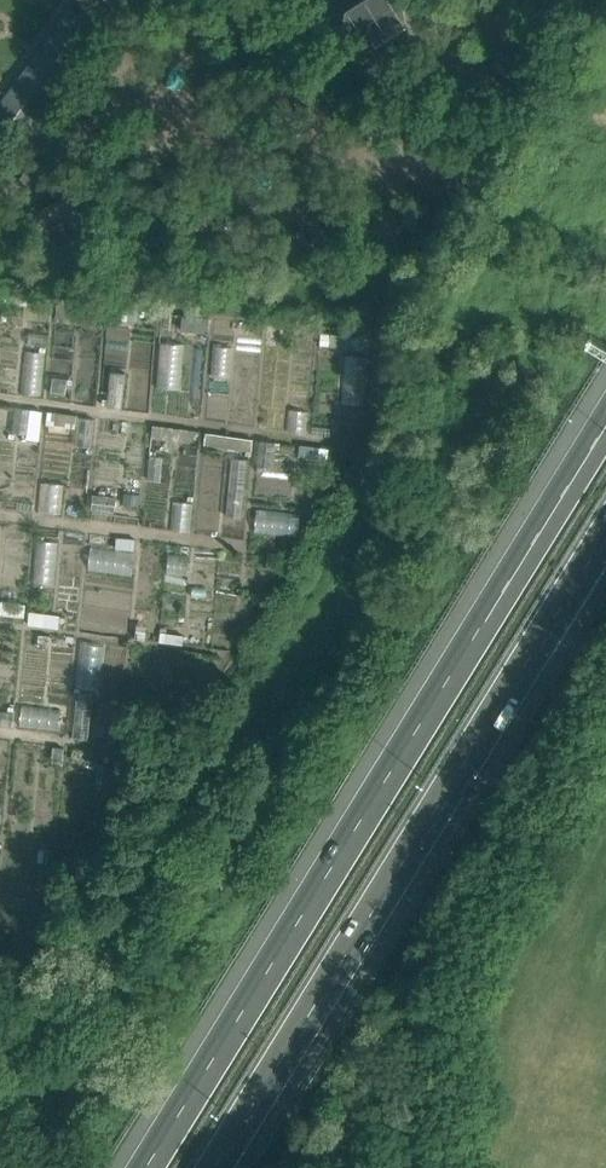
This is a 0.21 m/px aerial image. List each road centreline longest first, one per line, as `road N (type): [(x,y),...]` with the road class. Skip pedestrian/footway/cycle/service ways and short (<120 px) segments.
road 1 (motorway): [(605,425),(146,1167)]
road 2 (motorway): [(215,1167),(605,537)]
road 3 (track): [(462,1167),(502,1116),(536,981),(605,824)]
road 4 (track): [(0,398),(354,440)]
road 5 (track): [(0,512),(247,543)]

